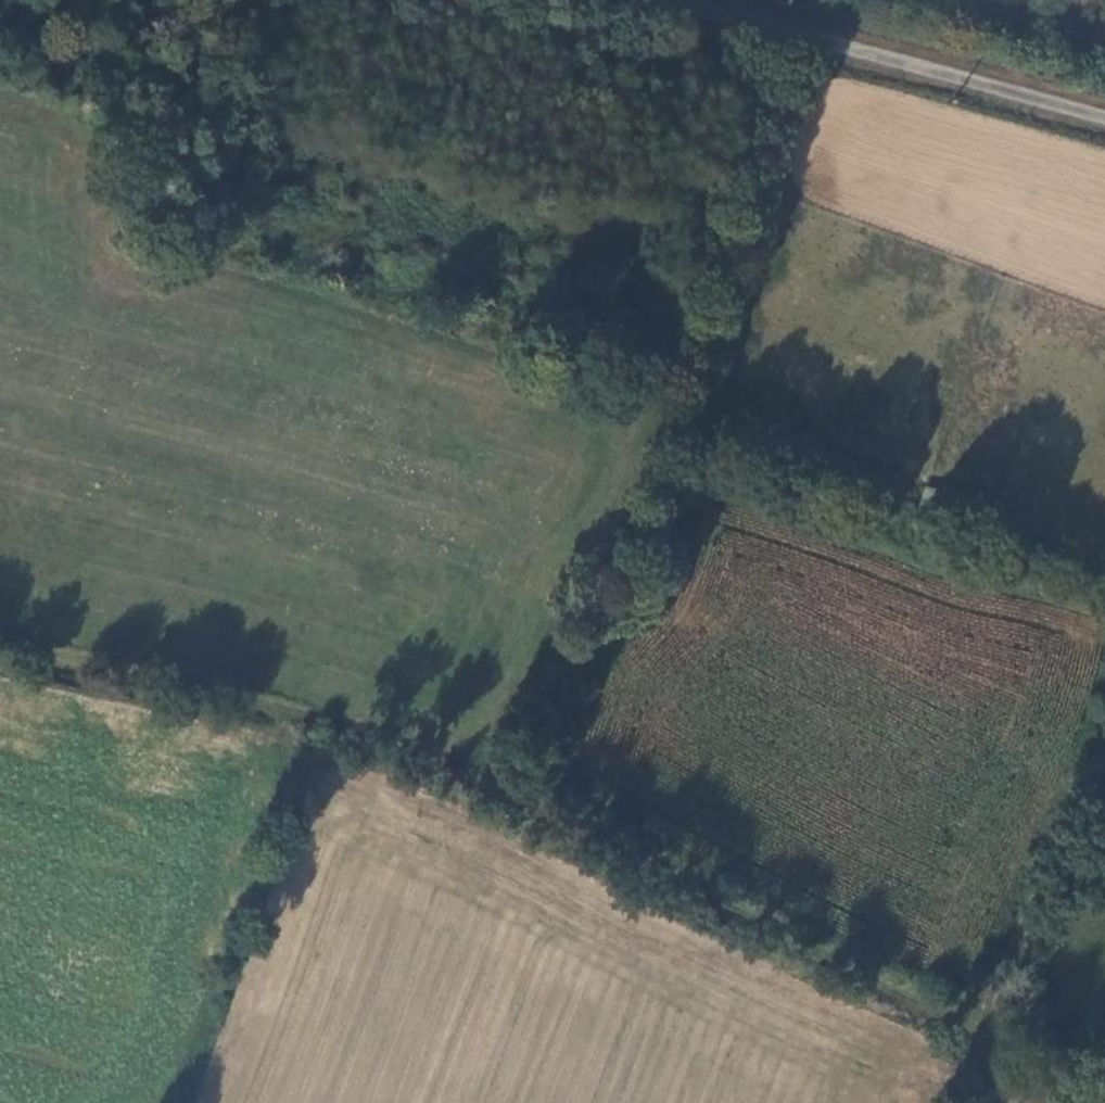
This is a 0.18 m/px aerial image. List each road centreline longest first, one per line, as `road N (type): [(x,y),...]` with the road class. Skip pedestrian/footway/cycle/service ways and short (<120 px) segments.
road 1 (track): [(0,651),(414,770),(953,1015)]
road 2 (unclassified): [(1104,113),(674,0)]
road 3 (track): [(953,1015),(1104,694)]

